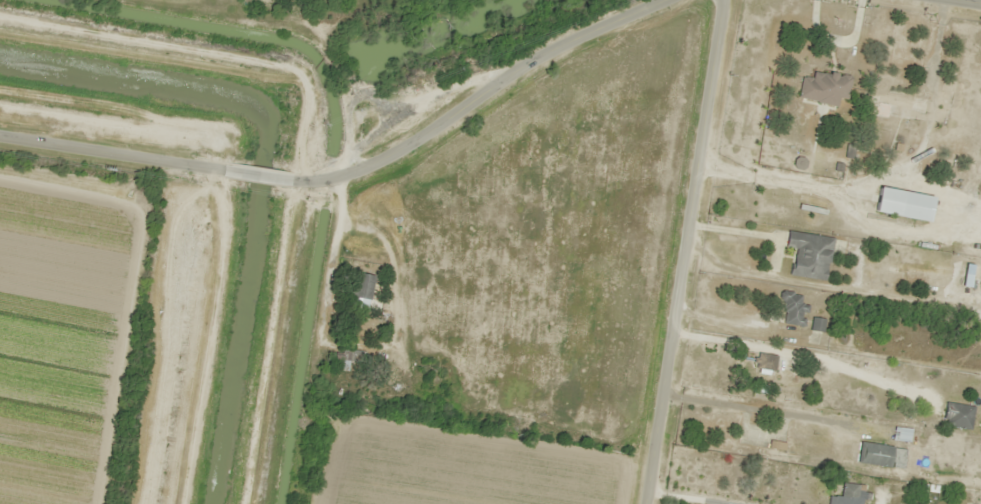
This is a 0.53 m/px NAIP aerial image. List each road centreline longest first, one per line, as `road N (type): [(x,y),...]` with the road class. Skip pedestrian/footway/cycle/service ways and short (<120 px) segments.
road 1 (residential): [(645,503),(721,0)]
road 2 (residential): [(290,180),(338,177),(565,55),(716,0)]
road 3 (residential): [(0,136),(225,170)]
road 4 (residential): [(769,0),(980,25)]

